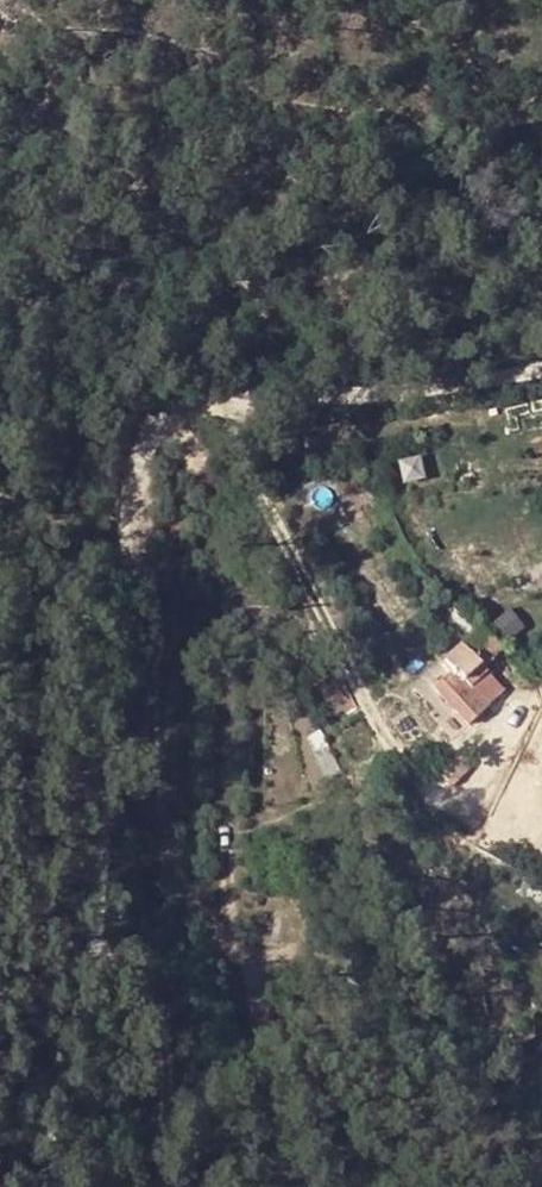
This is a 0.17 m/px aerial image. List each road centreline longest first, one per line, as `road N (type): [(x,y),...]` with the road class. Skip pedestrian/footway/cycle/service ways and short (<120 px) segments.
road 1 (residential): [(541,367),(227,400),(173,413),(142,455),(117,774),(102,844),(95,943),(52,1138),(61,1186)]

